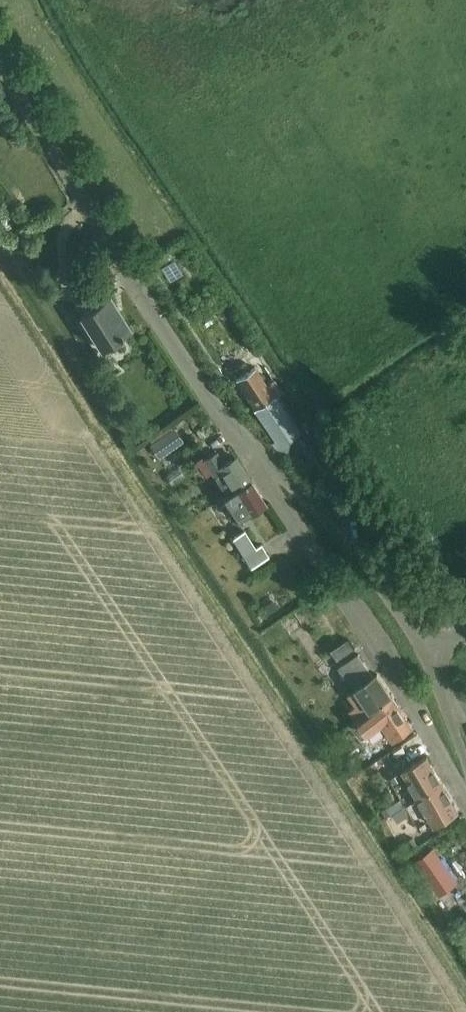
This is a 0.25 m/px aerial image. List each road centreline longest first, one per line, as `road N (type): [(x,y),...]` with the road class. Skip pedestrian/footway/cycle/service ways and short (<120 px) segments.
road 1 (unclassified): [(465,803),(0,62)]

